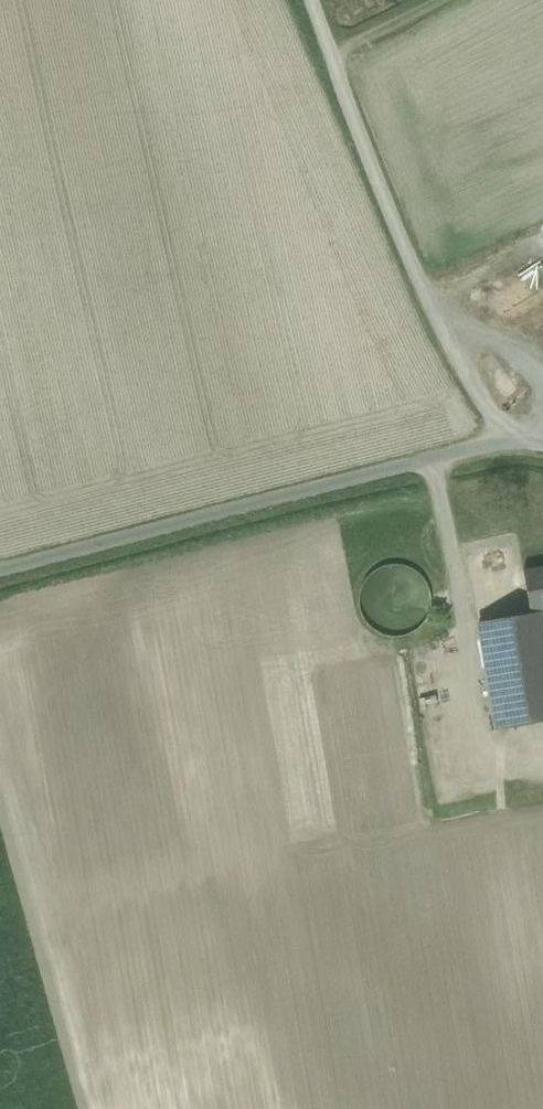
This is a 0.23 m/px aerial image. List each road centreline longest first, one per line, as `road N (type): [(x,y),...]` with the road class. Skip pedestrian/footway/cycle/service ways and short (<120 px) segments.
road 1 (unclassified): [(0,574),(497,446),(542,451)]
road 2 (track): [(310,0),(449,358),(497,446)]
road 3 (track): [(461,588),(432,463)]
road 4 (track): [(333,57),(439,0)]

